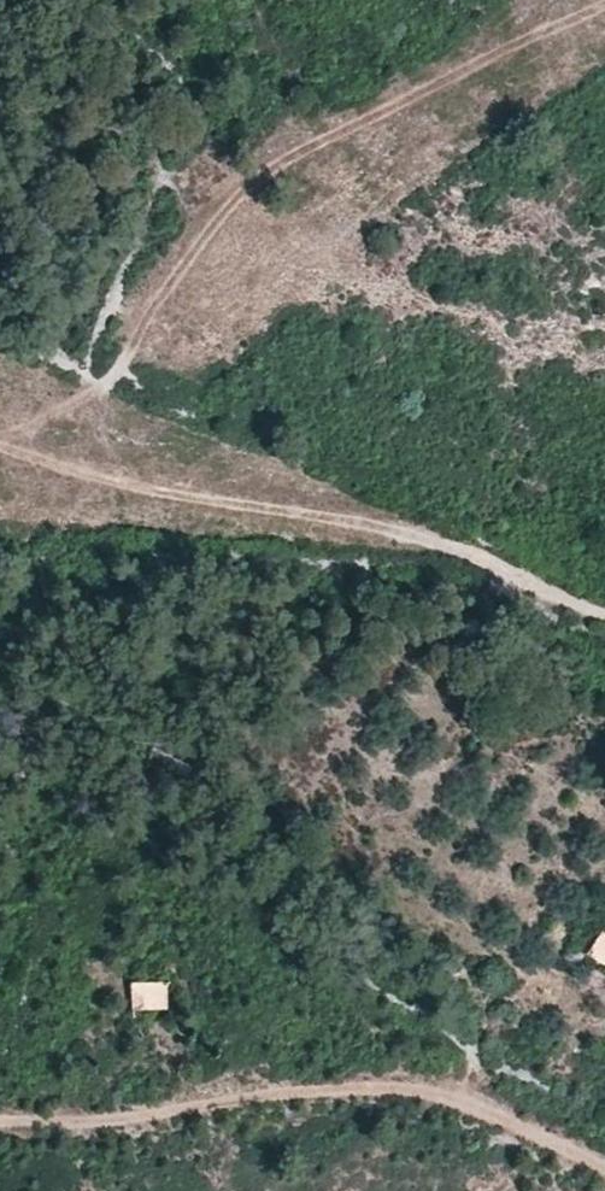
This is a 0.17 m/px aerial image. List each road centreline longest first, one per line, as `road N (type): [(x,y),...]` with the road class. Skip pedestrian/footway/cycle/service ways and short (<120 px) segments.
road 1 (track): [(604,5),(276,164),(217,209),(101,377),(0,442)]
road 2 (track): [(0,449),(175,500),(481,552),(541,590),(604,614)]
road 3 (track): [(604,1165),(562,1144),(400,1104),(0,1122)]

